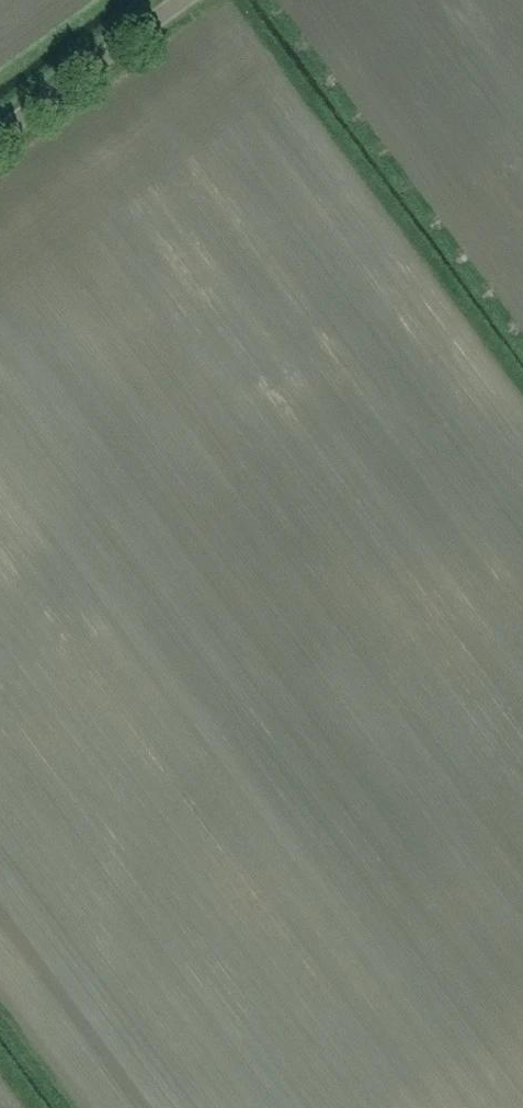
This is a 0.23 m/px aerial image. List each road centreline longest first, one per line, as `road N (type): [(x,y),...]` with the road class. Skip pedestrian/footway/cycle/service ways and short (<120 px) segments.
road 1 (unclassified): [(0,135),(185,0)]

